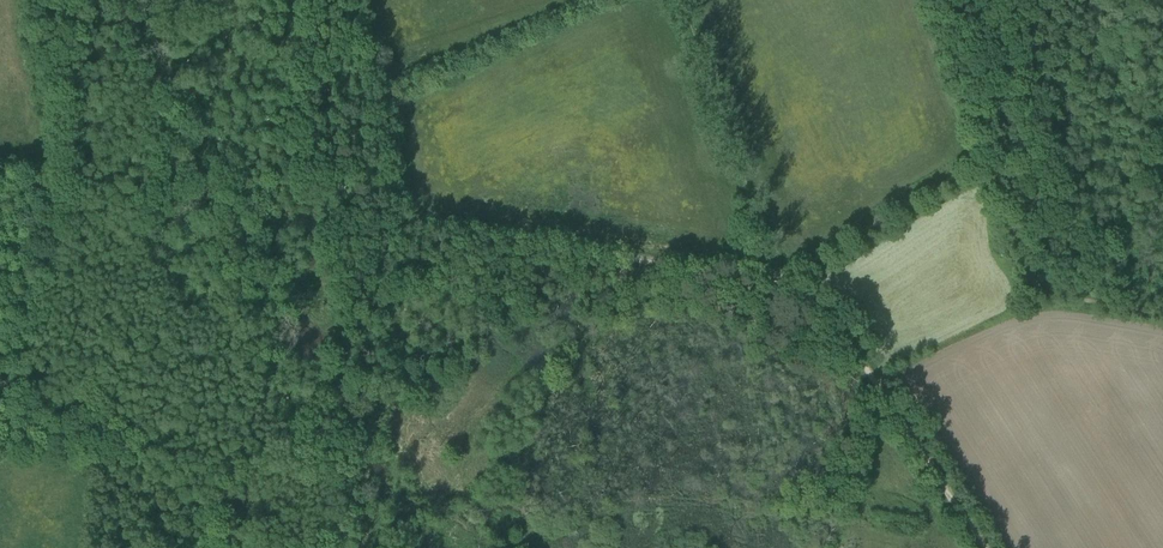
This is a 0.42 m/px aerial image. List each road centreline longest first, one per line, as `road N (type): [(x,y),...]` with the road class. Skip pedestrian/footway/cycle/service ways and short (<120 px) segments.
road 1 (track): [(355,0),(409,219),(777,278)]
road 2 (track): [(777,278),(824,311),(987,547)]
road 3 (track): [(682,0),(777,278)]
road 4 (track): [(1162,312),(1037,290),(991,152)]
road 5 (track): [(777,278),(991,152)]
road 6 (track): [(991,152),(938,0)]
road 7 (track): [(430,226),(418,274),(369,294),(330,329)]

